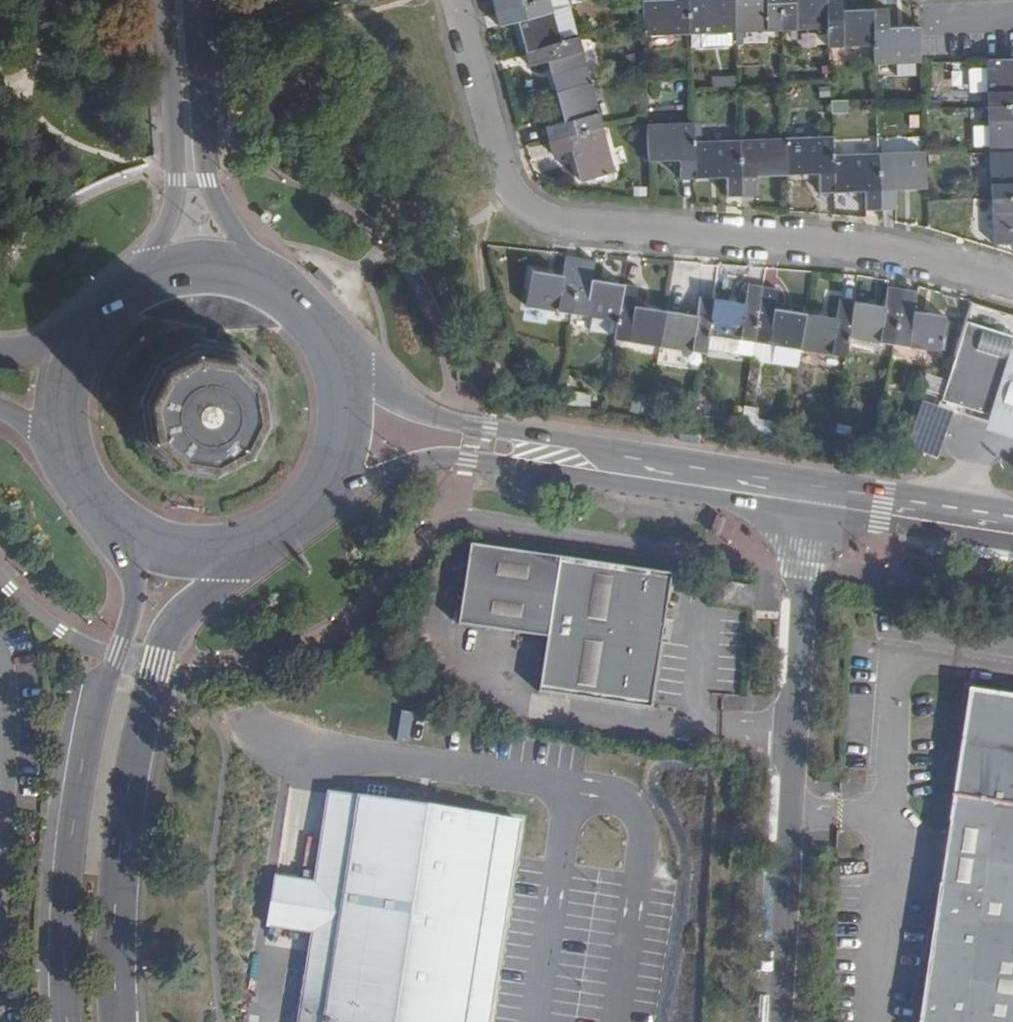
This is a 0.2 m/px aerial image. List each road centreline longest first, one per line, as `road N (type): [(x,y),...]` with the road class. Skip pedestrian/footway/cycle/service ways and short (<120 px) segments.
road 1 (residential): [(1012,284),(876,247),(576,229),(544,219),(516,196),(505,169),(458,0)]
road 2 (primary): [(120,1021),(119,858),(150,696),(181,617),(254,536)]
road 3 (residential): [(810,502),(775,1021)]
road 4 (primary): [(126,527),(133,601),(80,801),(67,897),(67,1021)]
road 5 (secondary): [(810,502),(473,444)]
road 6 (primary): [(285,519),(317,485),(337,443),(342,397),(331,352),(306,312)]
road 7 (primary): [(262,280),(210,179),(183,63)]
road 8 (primary): [(183,63),(172,211),(134,283)]
road 9 (secondary): [(473,444),(375,377),(306,312)]
road 10 (secondary): [(1012,532),(810,502)]
road 11 (secondary): [(285,519),(473,444)]
road 12 (residential): [(0,666),(0,842)]
road 13 (primary): [(98,312),(73,351),(62,396),(66,442)]
road 14 (primary): [(262,280),(220,267),(176,269),(134,283)]
road 15 (primary): [(126,527),(211,546),(254,536)]

